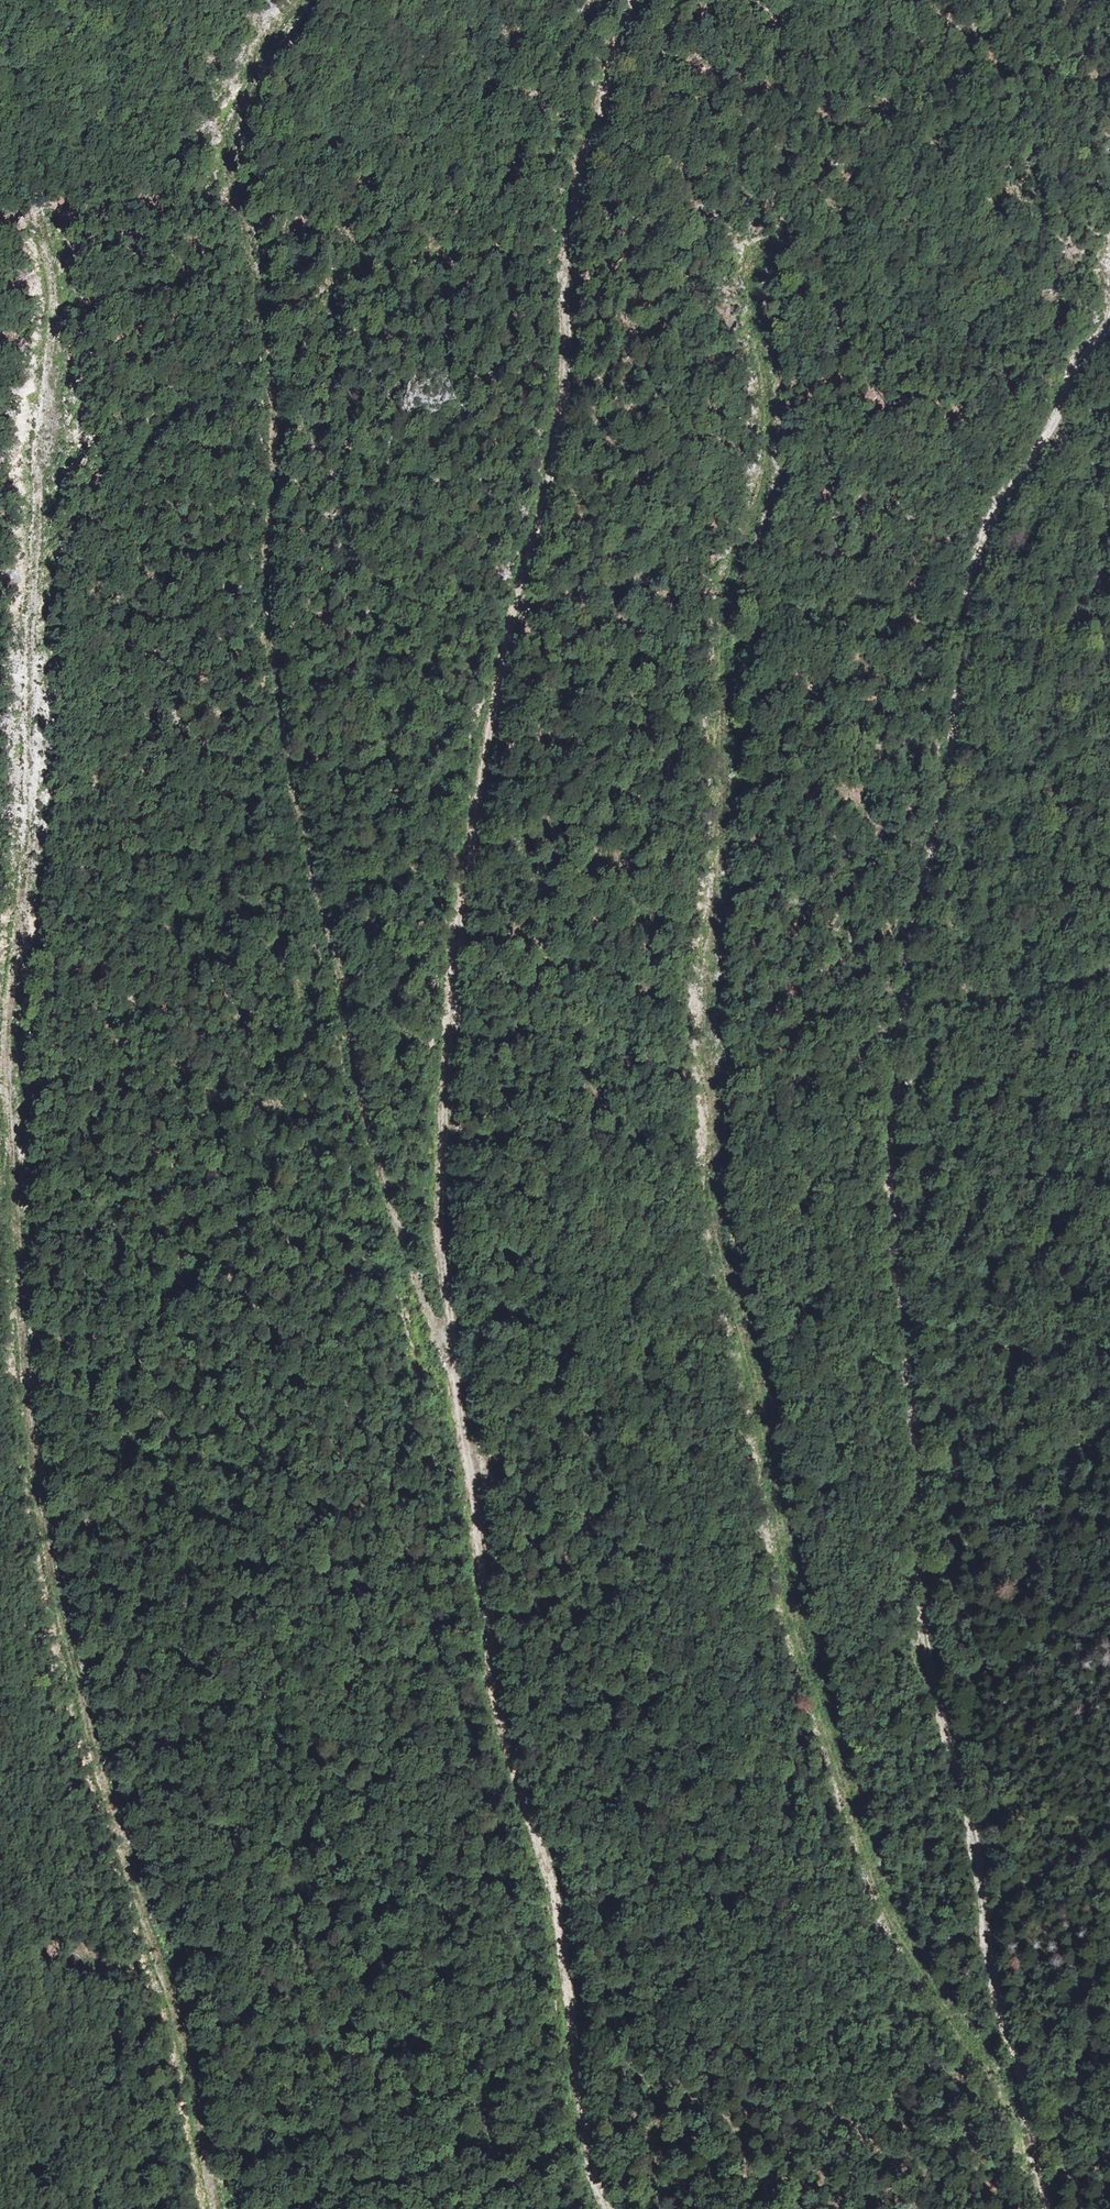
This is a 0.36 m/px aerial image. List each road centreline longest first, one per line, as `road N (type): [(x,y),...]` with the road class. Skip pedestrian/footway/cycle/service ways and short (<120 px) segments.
road 1 (track): [(602,2208),(553,1875),(512,1738),(457,1382),(443,1149),(460,929),(490,743),(569,384),(575,192),(638,0)]
road 2 (track): [(1043,2161),(877,1890),(754,1382),(706,1050),(726,610),(770,450),(754,246)]
road 3 (track): [(48,253),(12,1181),(25,1326),(38,1464),(71,1642),(185,2033),(227,2208)]
road 4 (track): [(1056,2208),(993,1994),(977,1849),(921,1629),(900,1152),(902,1004),(958,734),(964,627),(982,539),(1109,318)]
road 5 (track): [(303,0),(267,48),(232,138),(274,409),(267,616),(278,721),(299,872),(350,988),(421,1291),(457,1382)]

